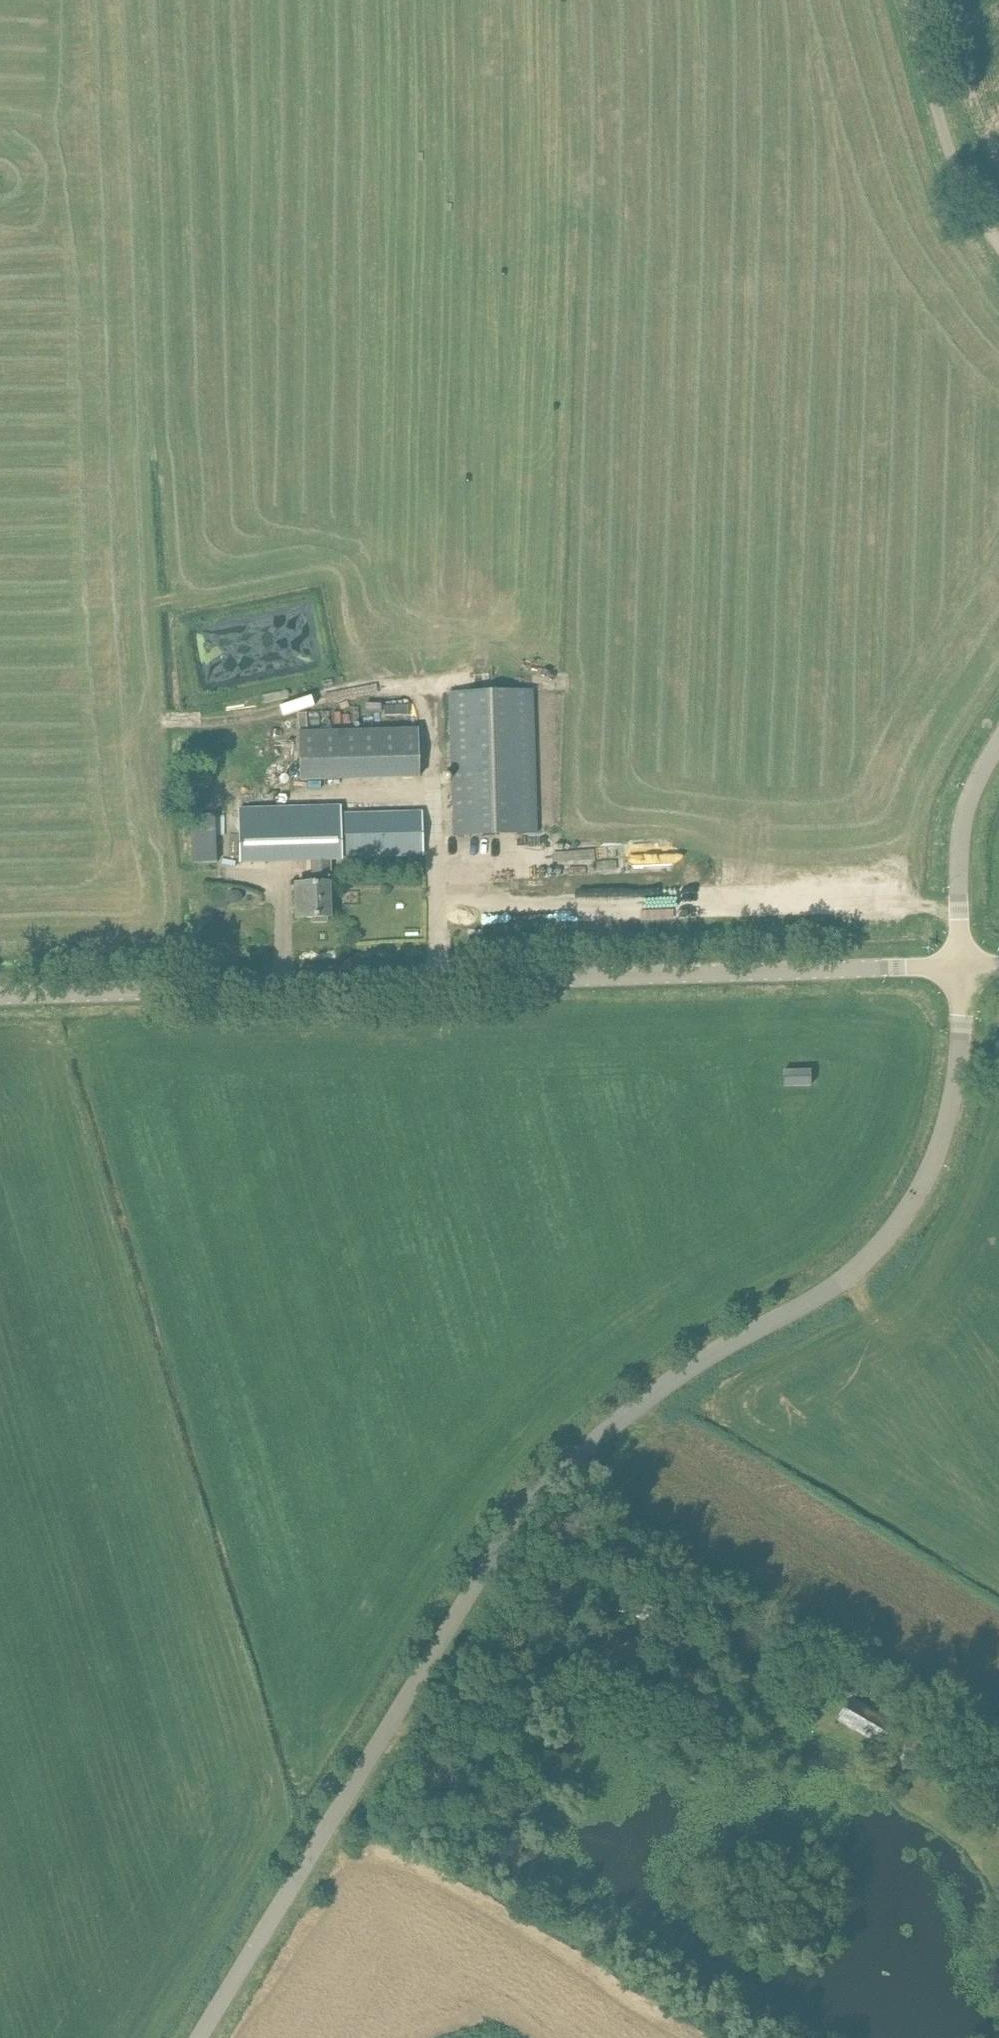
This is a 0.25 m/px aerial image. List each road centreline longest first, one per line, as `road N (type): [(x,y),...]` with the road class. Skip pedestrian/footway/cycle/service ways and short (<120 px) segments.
road 1 (tertiary): [(204,2037),(538,1478),(650,1387),(823,1293),(901,1222),(940,1148),(957,1076),(962,971)]
road 2 (unclassified): [(0,999),(962,971)]
road 3 (unclassified): [(998,246),(955,171),(909,0)]
road 4 (tertiary): [(962,971),(967,815),(998,746)]

